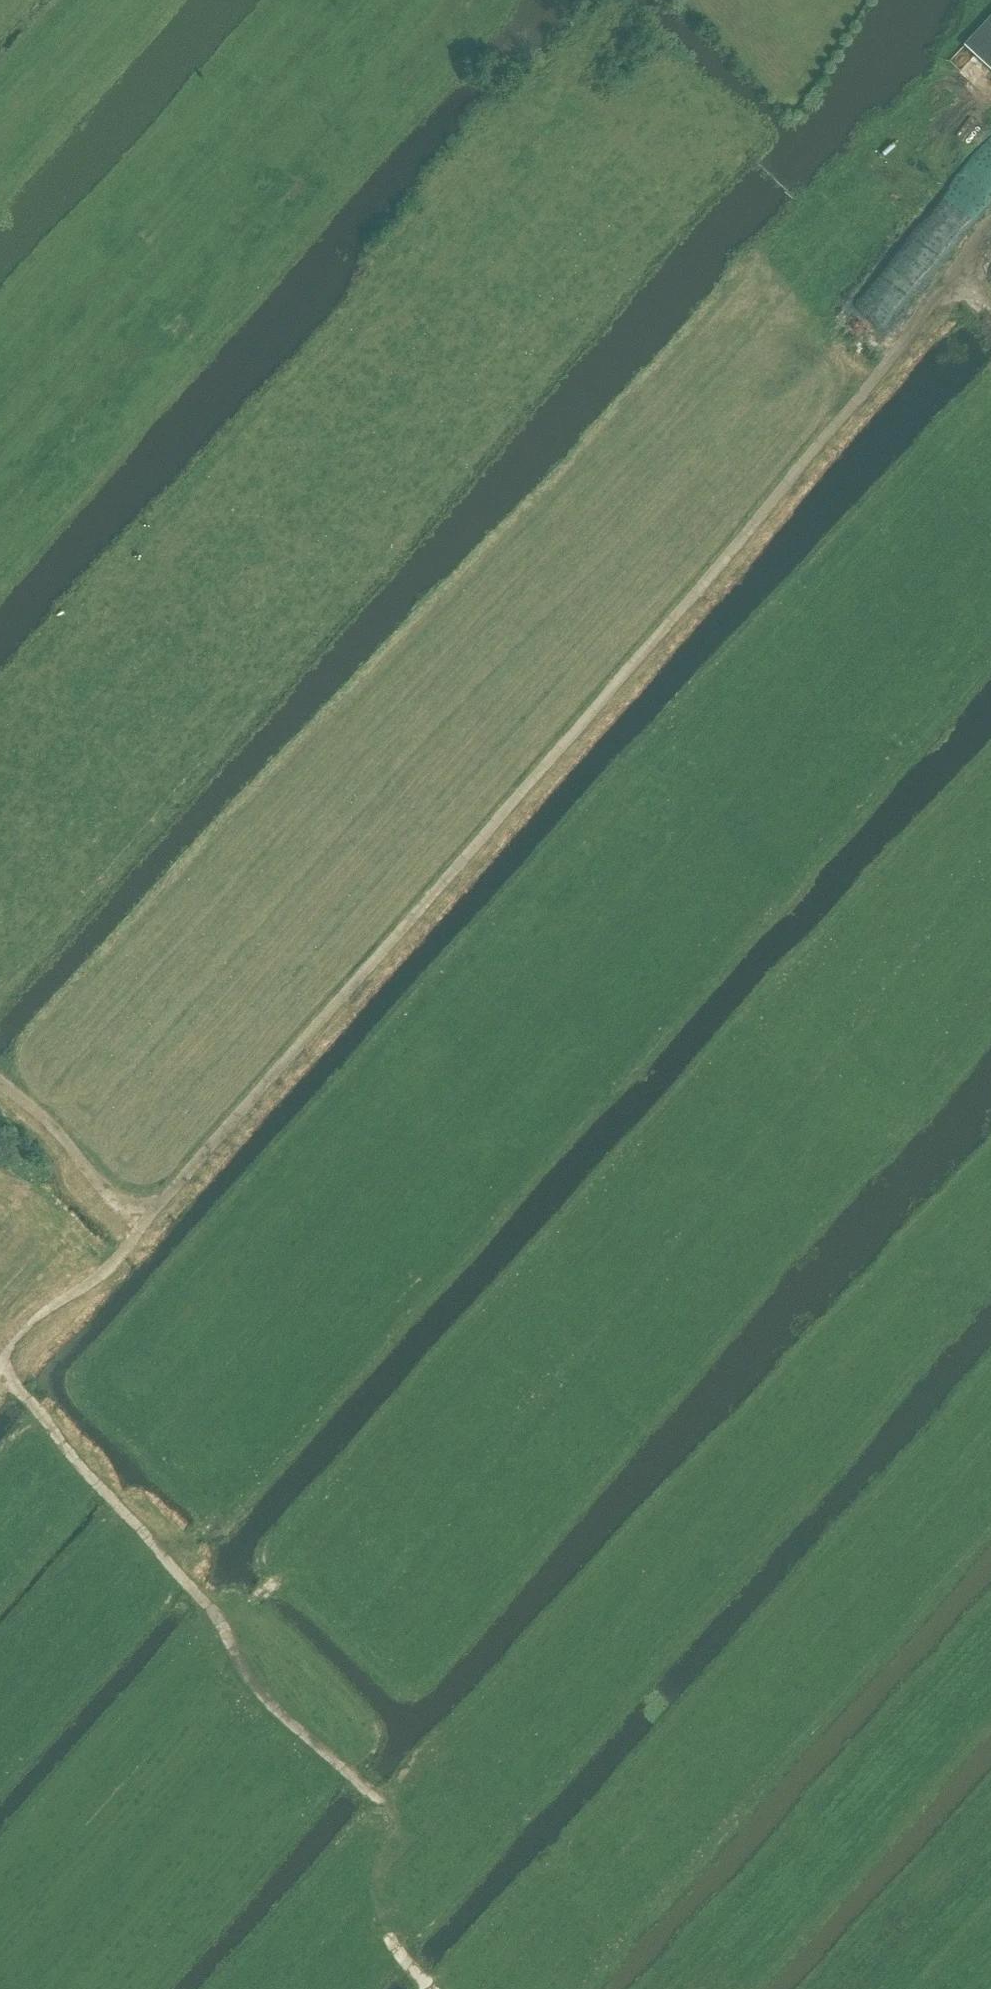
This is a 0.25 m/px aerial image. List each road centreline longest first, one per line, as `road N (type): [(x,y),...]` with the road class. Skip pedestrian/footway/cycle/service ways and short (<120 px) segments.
road 1 (track): [(0,1362),(8,1334),(94,1279),(864,394),(959,272),(990,311)]
road 2 (track): [(433,1988),(390,1940),(385,1804),(270,1704),(223,1619),(0,1364)]
road 3 (track): [(144,1219),(0,1082)]

